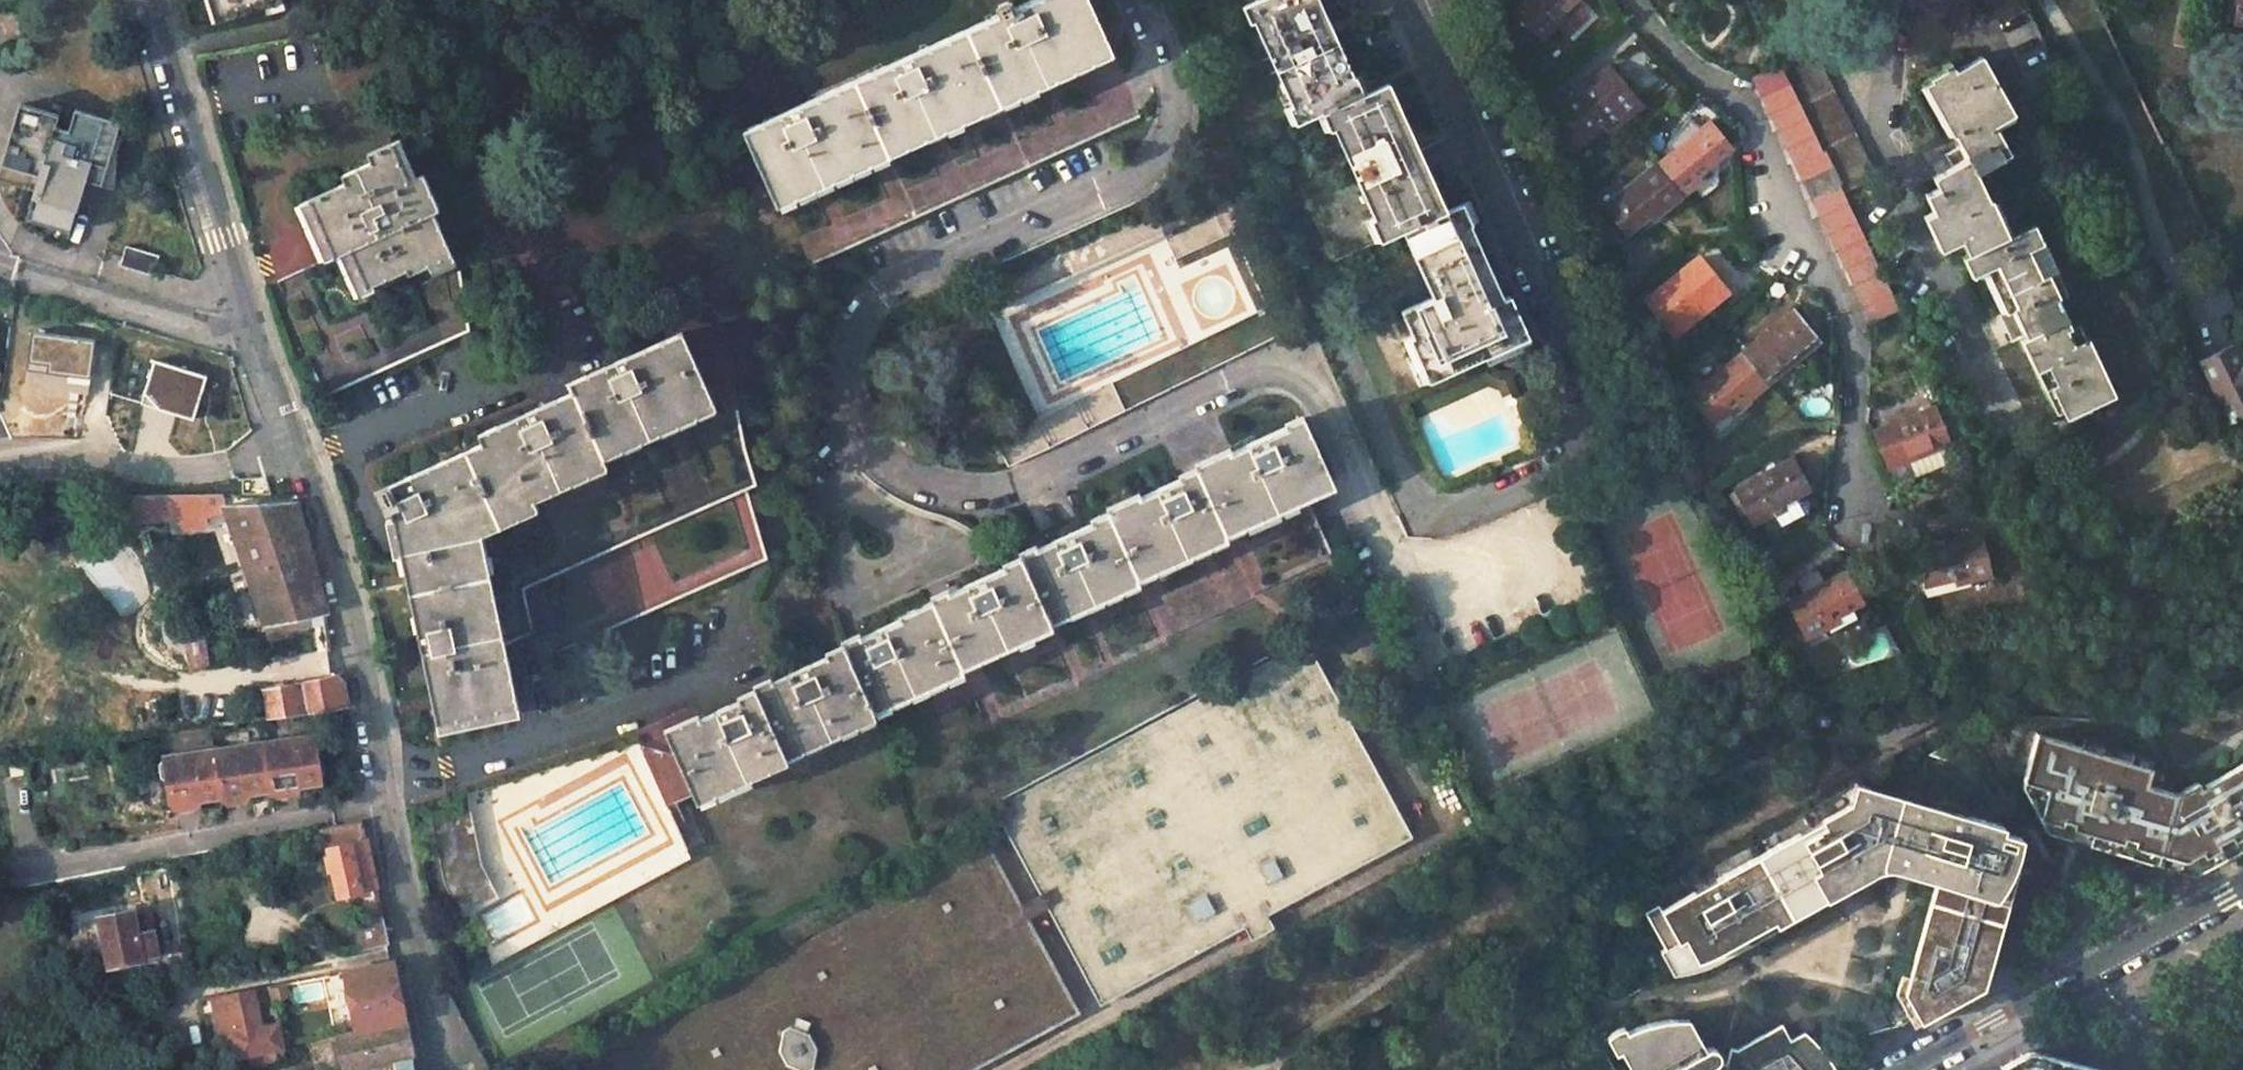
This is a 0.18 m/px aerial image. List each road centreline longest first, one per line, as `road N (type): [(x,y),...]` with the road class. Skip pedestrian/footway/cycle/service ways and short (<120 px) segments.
road 1 (residential): [(154,0),(345,600),(437,1069)]
road 2 (residential): [(1625,0),(1685,68),(1751,114),(1850,316),(1857,507)]
road 3 (secondary): [(2242,883),(1906,1069)]

